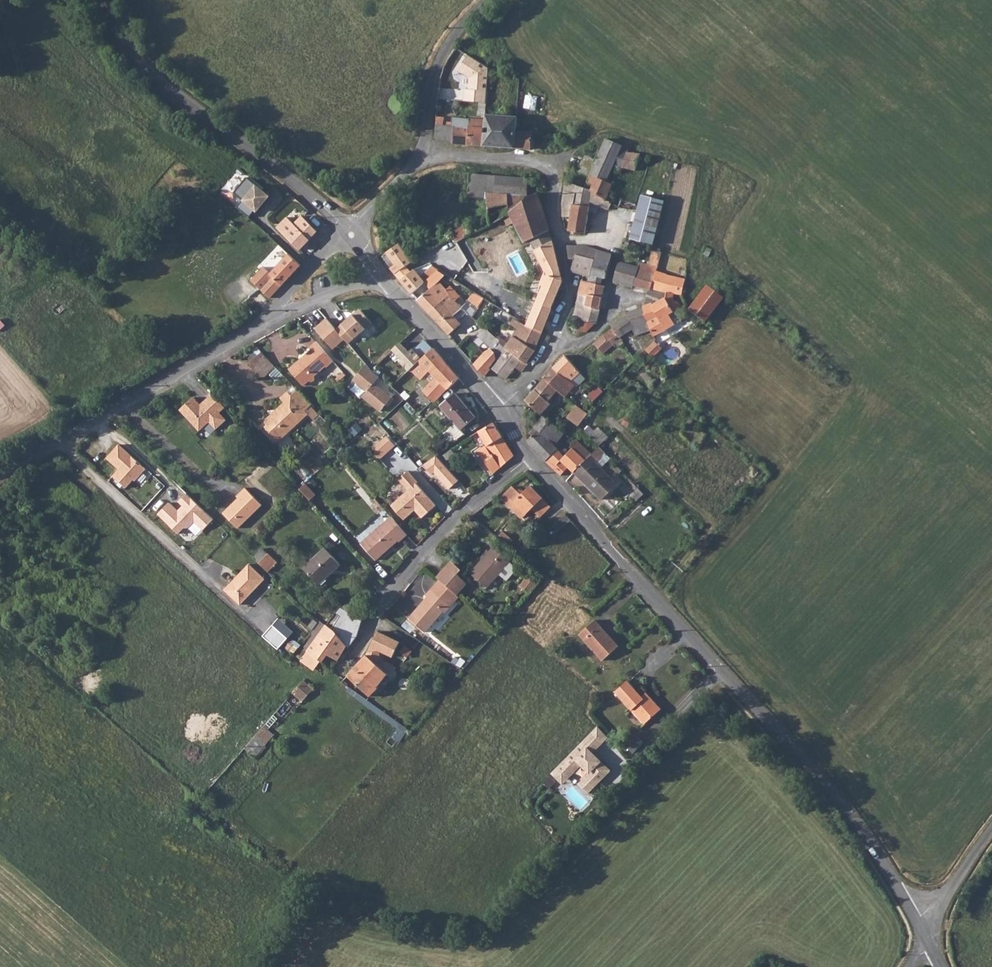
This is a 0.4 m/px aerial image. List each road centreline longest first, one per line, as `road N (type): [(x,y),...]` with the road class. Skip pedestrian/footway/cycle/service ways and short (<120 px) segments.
road 1 (unclassified): [(97,0),(151,73),(350,235)]
road 2 (residential): [(419,153),(532,161),(553,175),(567,284),(550,342)]
road 3 (unclassified): [(268,319),(0,472)]
road 4 (unclassified): [(748,700),(833,797),(919,921)]
road 5 (residential): [(529,457),(403,577),(361,649)]
road 6 (track): [(545,165),(604,133),(711,160),(706,230)]
road 7 (unclassified): [(379,274),(497,410)]
road 8 (residential): [(630,572),(748,700)]
road 9 (unclassified): [(419,153),(437,69),(456,33),(488,0)]
road 10 (residential): [(524,686),(543,666),(544,650),(630,572)]
road 11 (residential): [(529,457),(630,572)]

